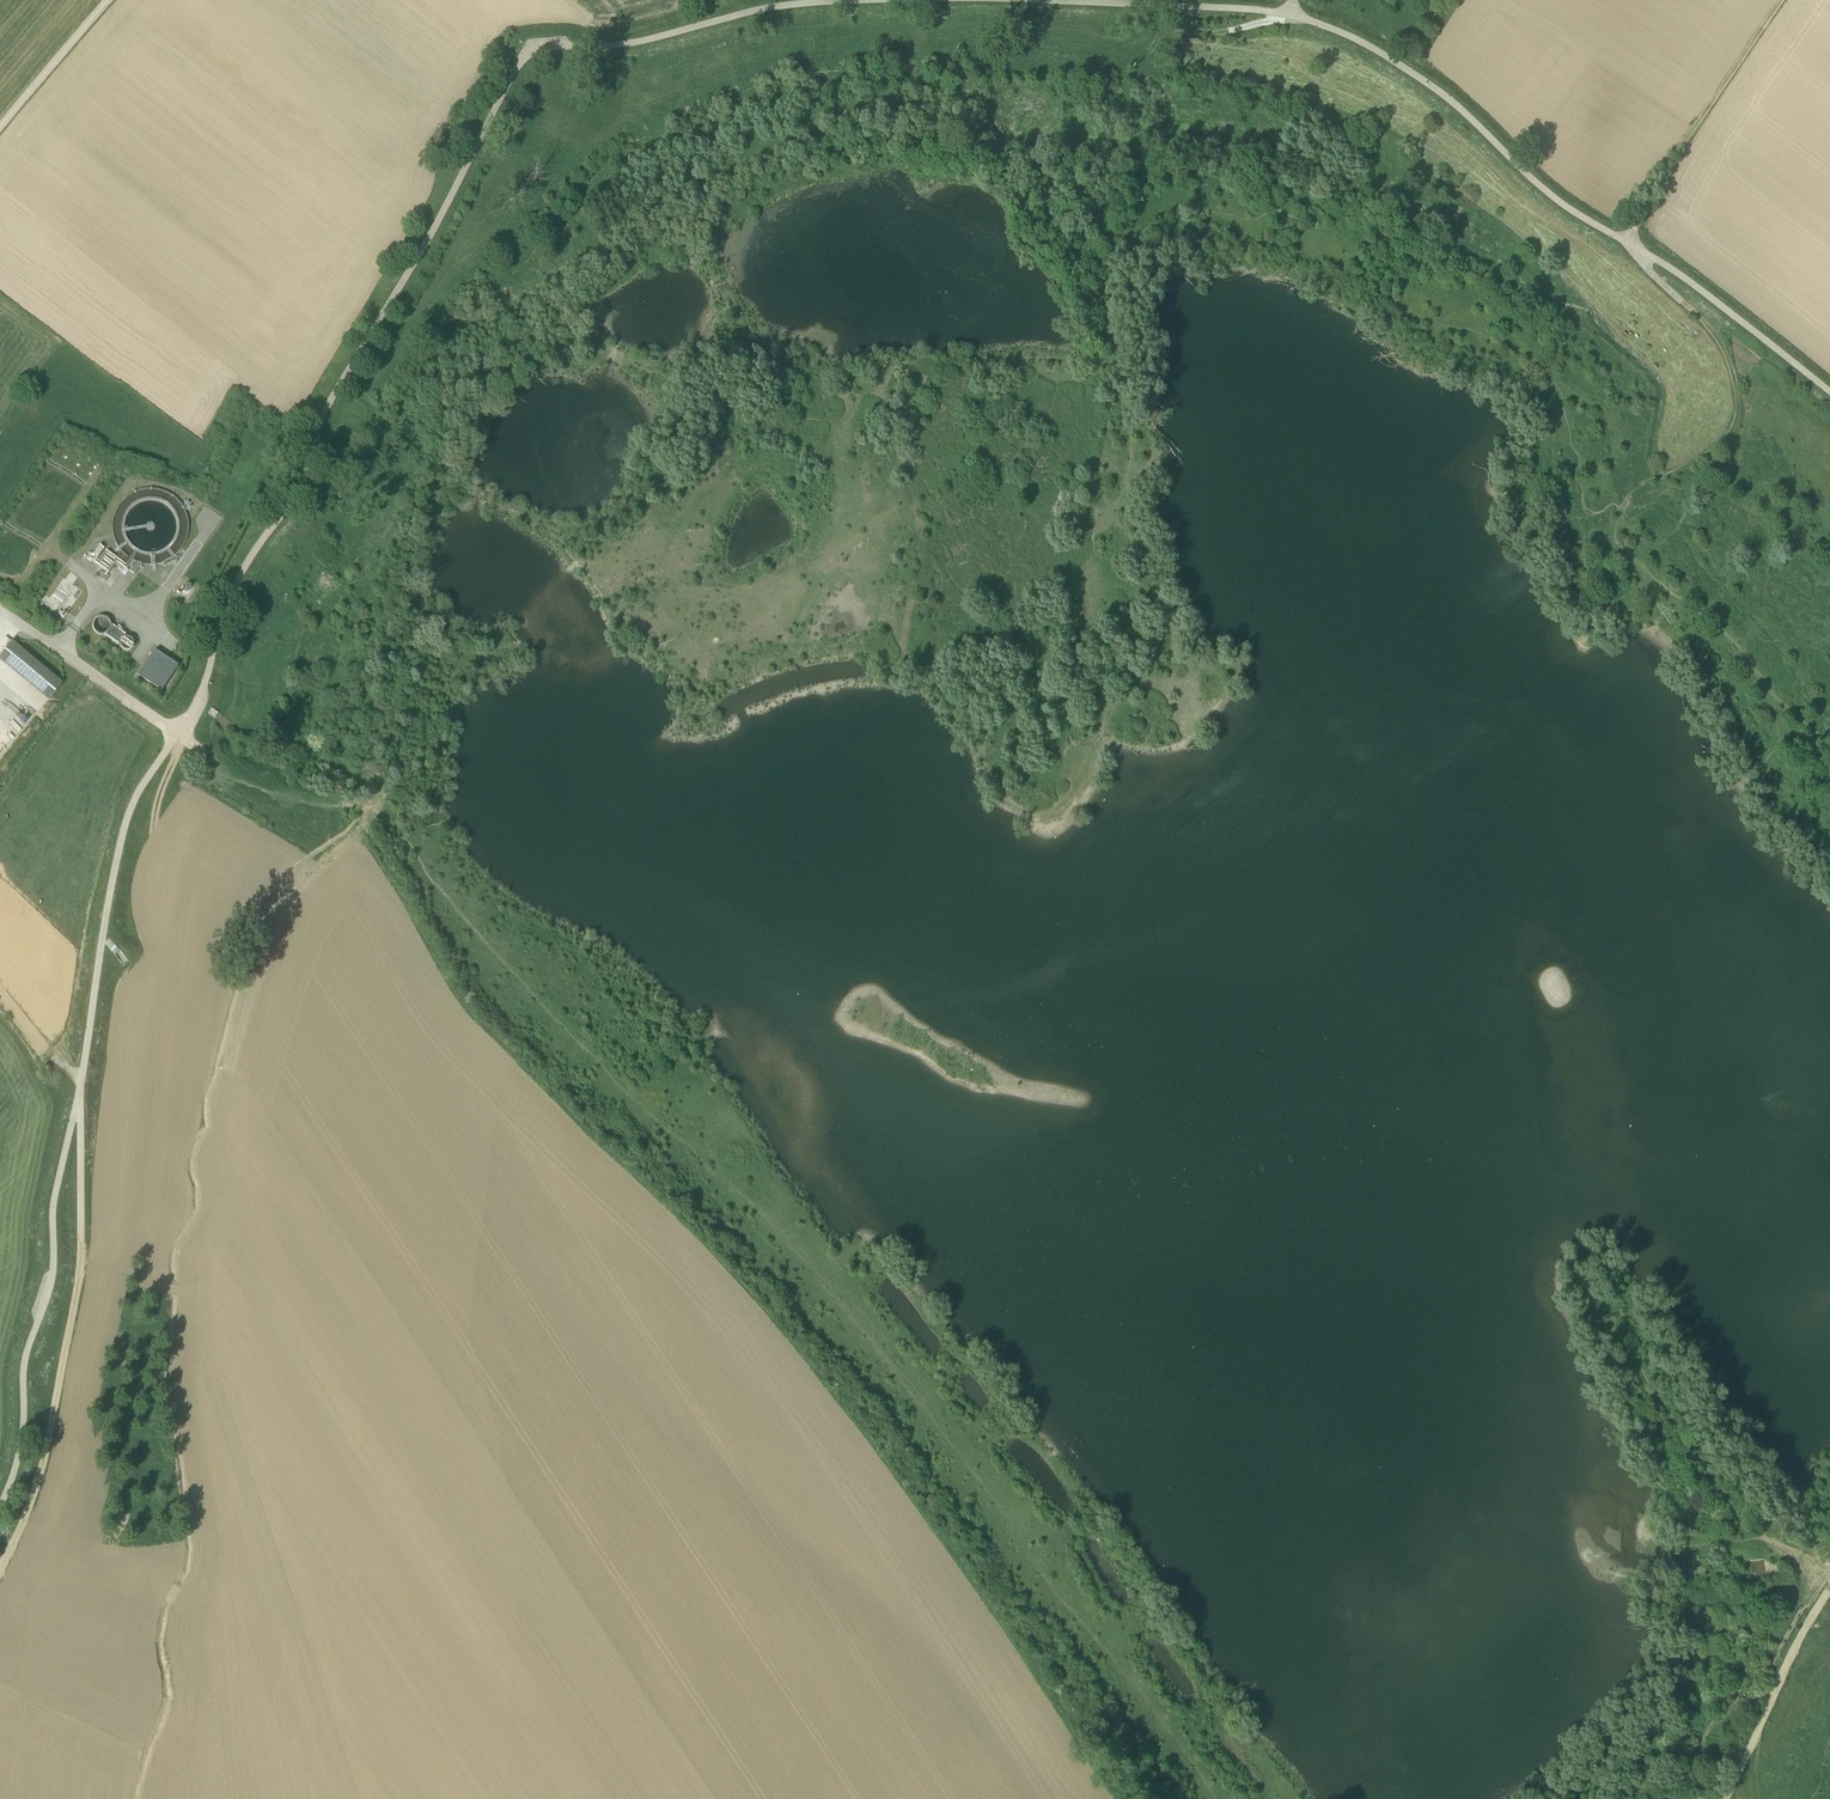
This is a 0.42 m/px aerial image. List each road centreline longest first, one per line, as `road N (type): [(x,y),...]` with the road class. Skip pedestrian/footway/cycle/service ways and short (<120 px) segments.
road 1 (track): [(0,1573),(49,1446),(73,1319),(79,1090)]
road 2 (track): [(1625,245),(1784,0)]
road 3 (track): [(1681,306),(1732,371),(1733,425),(1705,457),(1634,490),(1626,505)]
road 4 (unclassified): [(206,758),(0,616)]
road 5 (track): [(1724,1798),(1829,1587)]
road 6 (unclassified): [(108,0),(0,127)]

